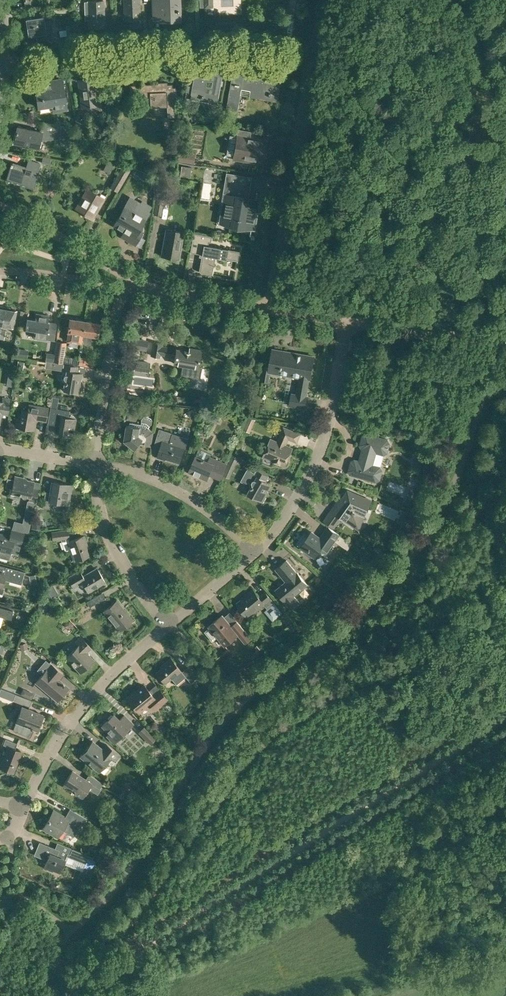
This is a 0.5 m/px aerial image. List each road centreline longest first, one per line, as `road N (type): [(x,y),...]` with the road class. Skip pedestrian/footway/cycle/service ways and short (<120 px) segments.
road 1 (residential): [(5,68),(101,52),(203,48),(311,61)]
road 2 (residential): [(255,553),(309,481),(330,419),(346,322)]
road 3 (residential): [(267,308),(311,61)]
road 4 (residential): [(24,810),(85,711),(167,630)]
road 5 (residential): [(91,466),(114,326),(130,279)]
road 6 (residential): [(255,553),(178,492),(91,466)]
road 7 (residential): [(167,630),(116,557),(91,466)]
road 8 (residential): [(505,350),(346,322)]
road 9 (residential): [(0,204),(130,279)]
road 10 (residential): [(267,308),(130,279)]

